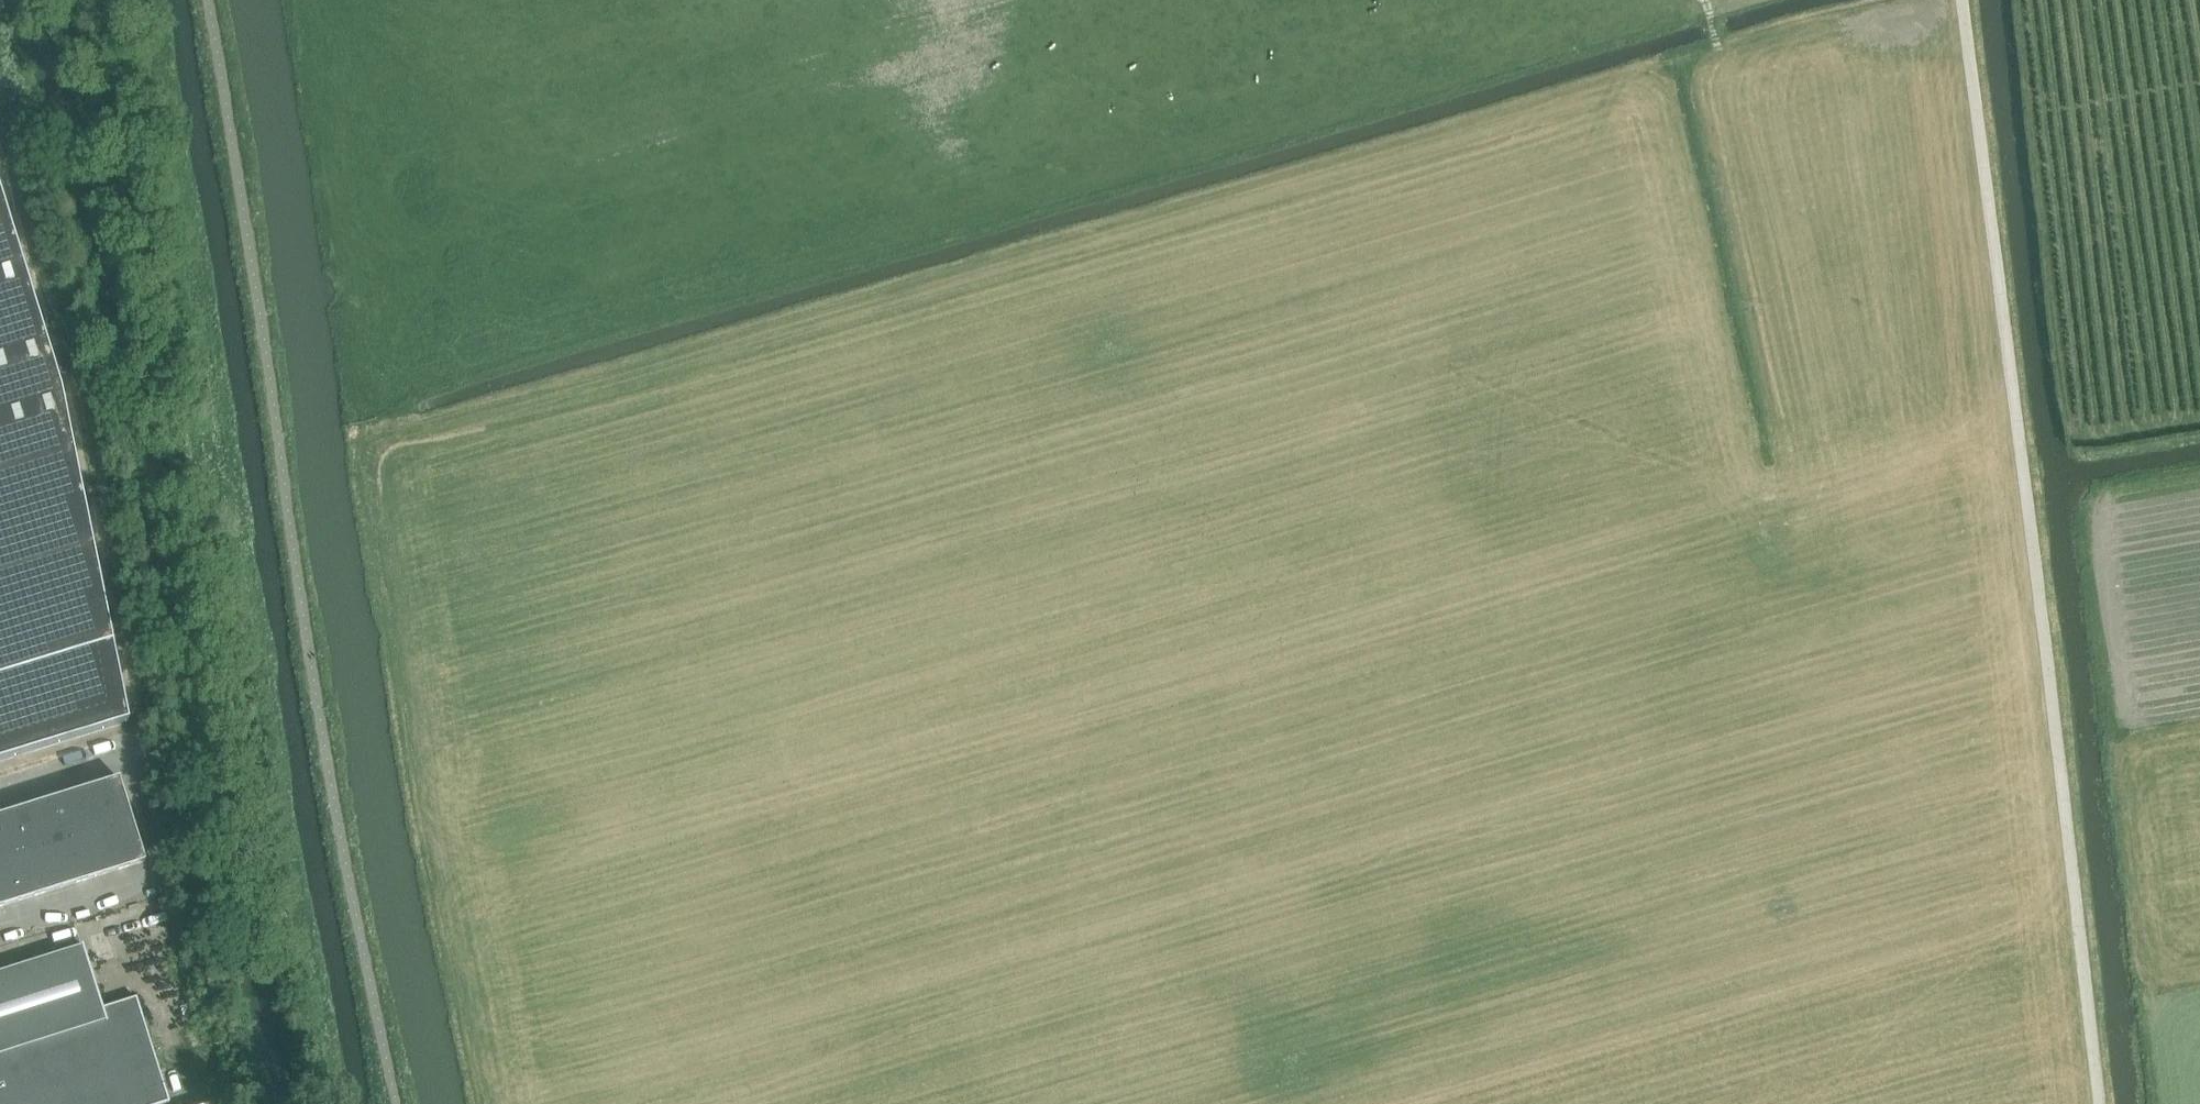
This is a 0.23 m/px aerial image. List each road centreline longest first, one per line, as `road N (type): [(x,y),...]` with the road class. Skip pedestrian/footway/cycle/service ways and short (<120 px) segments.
road 1 (track): [(1965,0),(2099,1103)]

